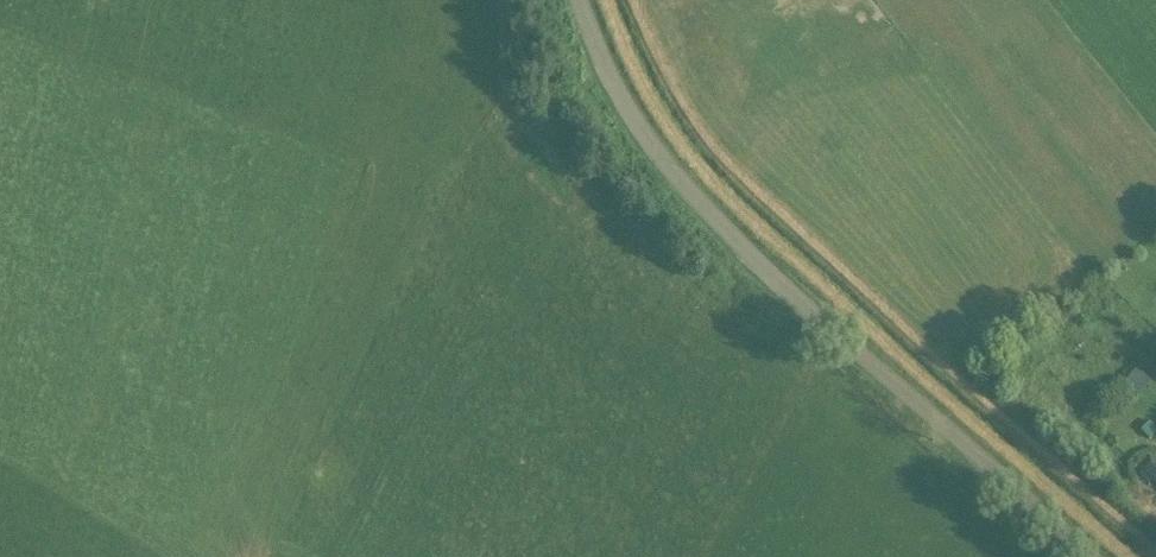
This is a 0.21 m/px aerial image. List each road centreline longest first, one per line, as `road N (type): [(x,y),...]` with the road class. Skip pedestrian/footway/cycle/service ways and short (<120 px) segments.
road 1 (unclassified): [(1089,556),(643,148),(582,0)]

